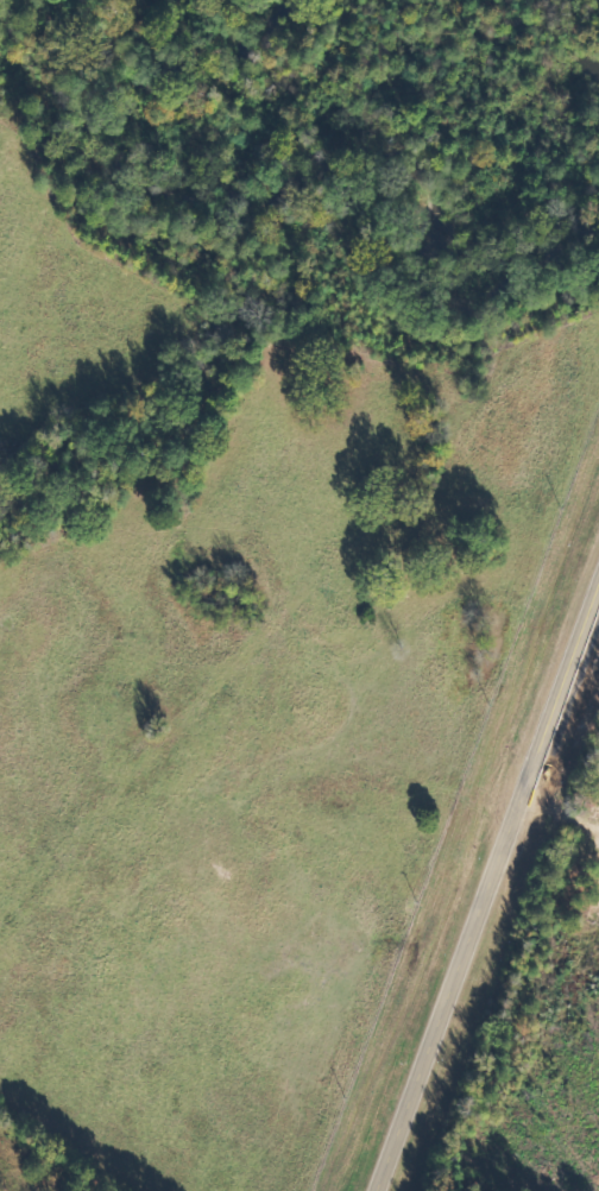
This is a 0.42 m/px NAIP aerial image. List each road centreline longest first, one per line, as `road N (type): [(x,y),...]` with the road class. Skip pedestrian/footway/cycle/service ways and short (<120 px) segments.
road 1 (secondary): [(380,1190),(598,596)]

